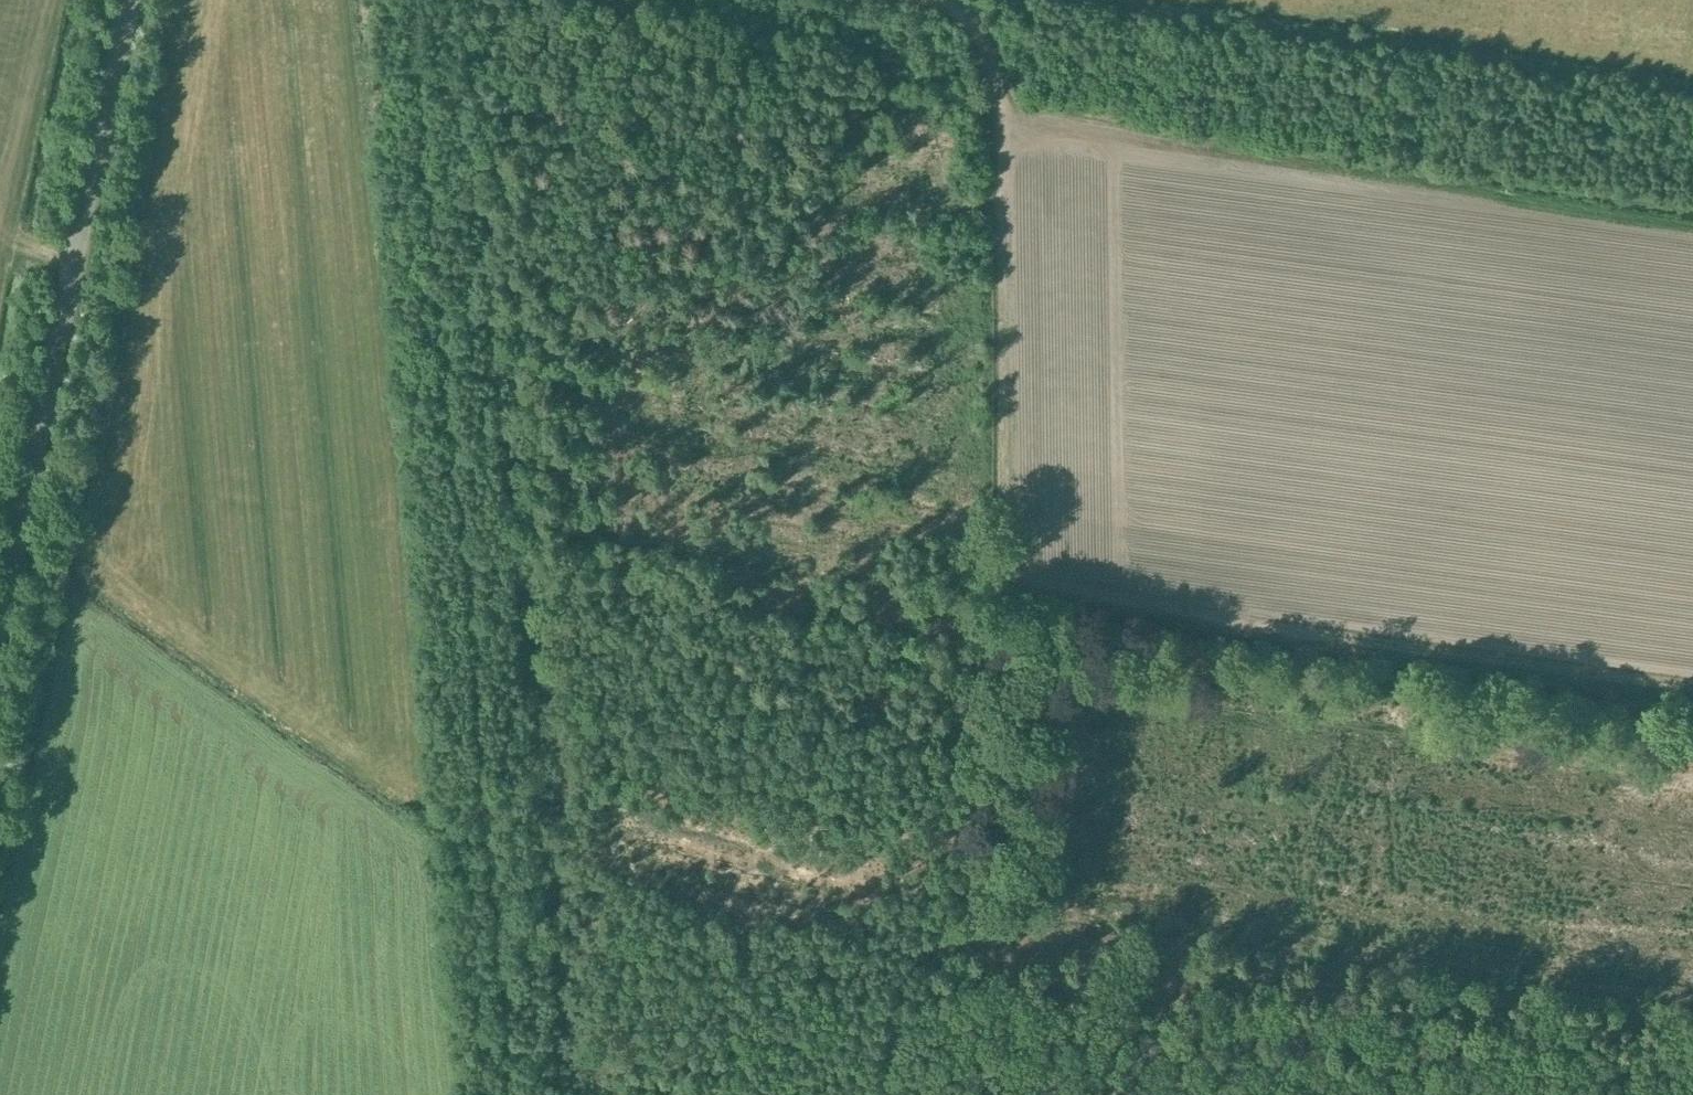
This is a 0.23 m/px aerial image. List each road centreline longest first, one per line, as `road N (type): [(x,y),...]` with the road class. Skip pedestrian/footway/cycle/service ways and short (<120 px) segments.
road 1 (track): [(961,0),(983,13),(1002,75),(1001,552),(1021,576),(1692,680)]
road 2 (track): [(513,1094),(418,0)]
road 3 (tertiary): [(0,620),(127,0)]

